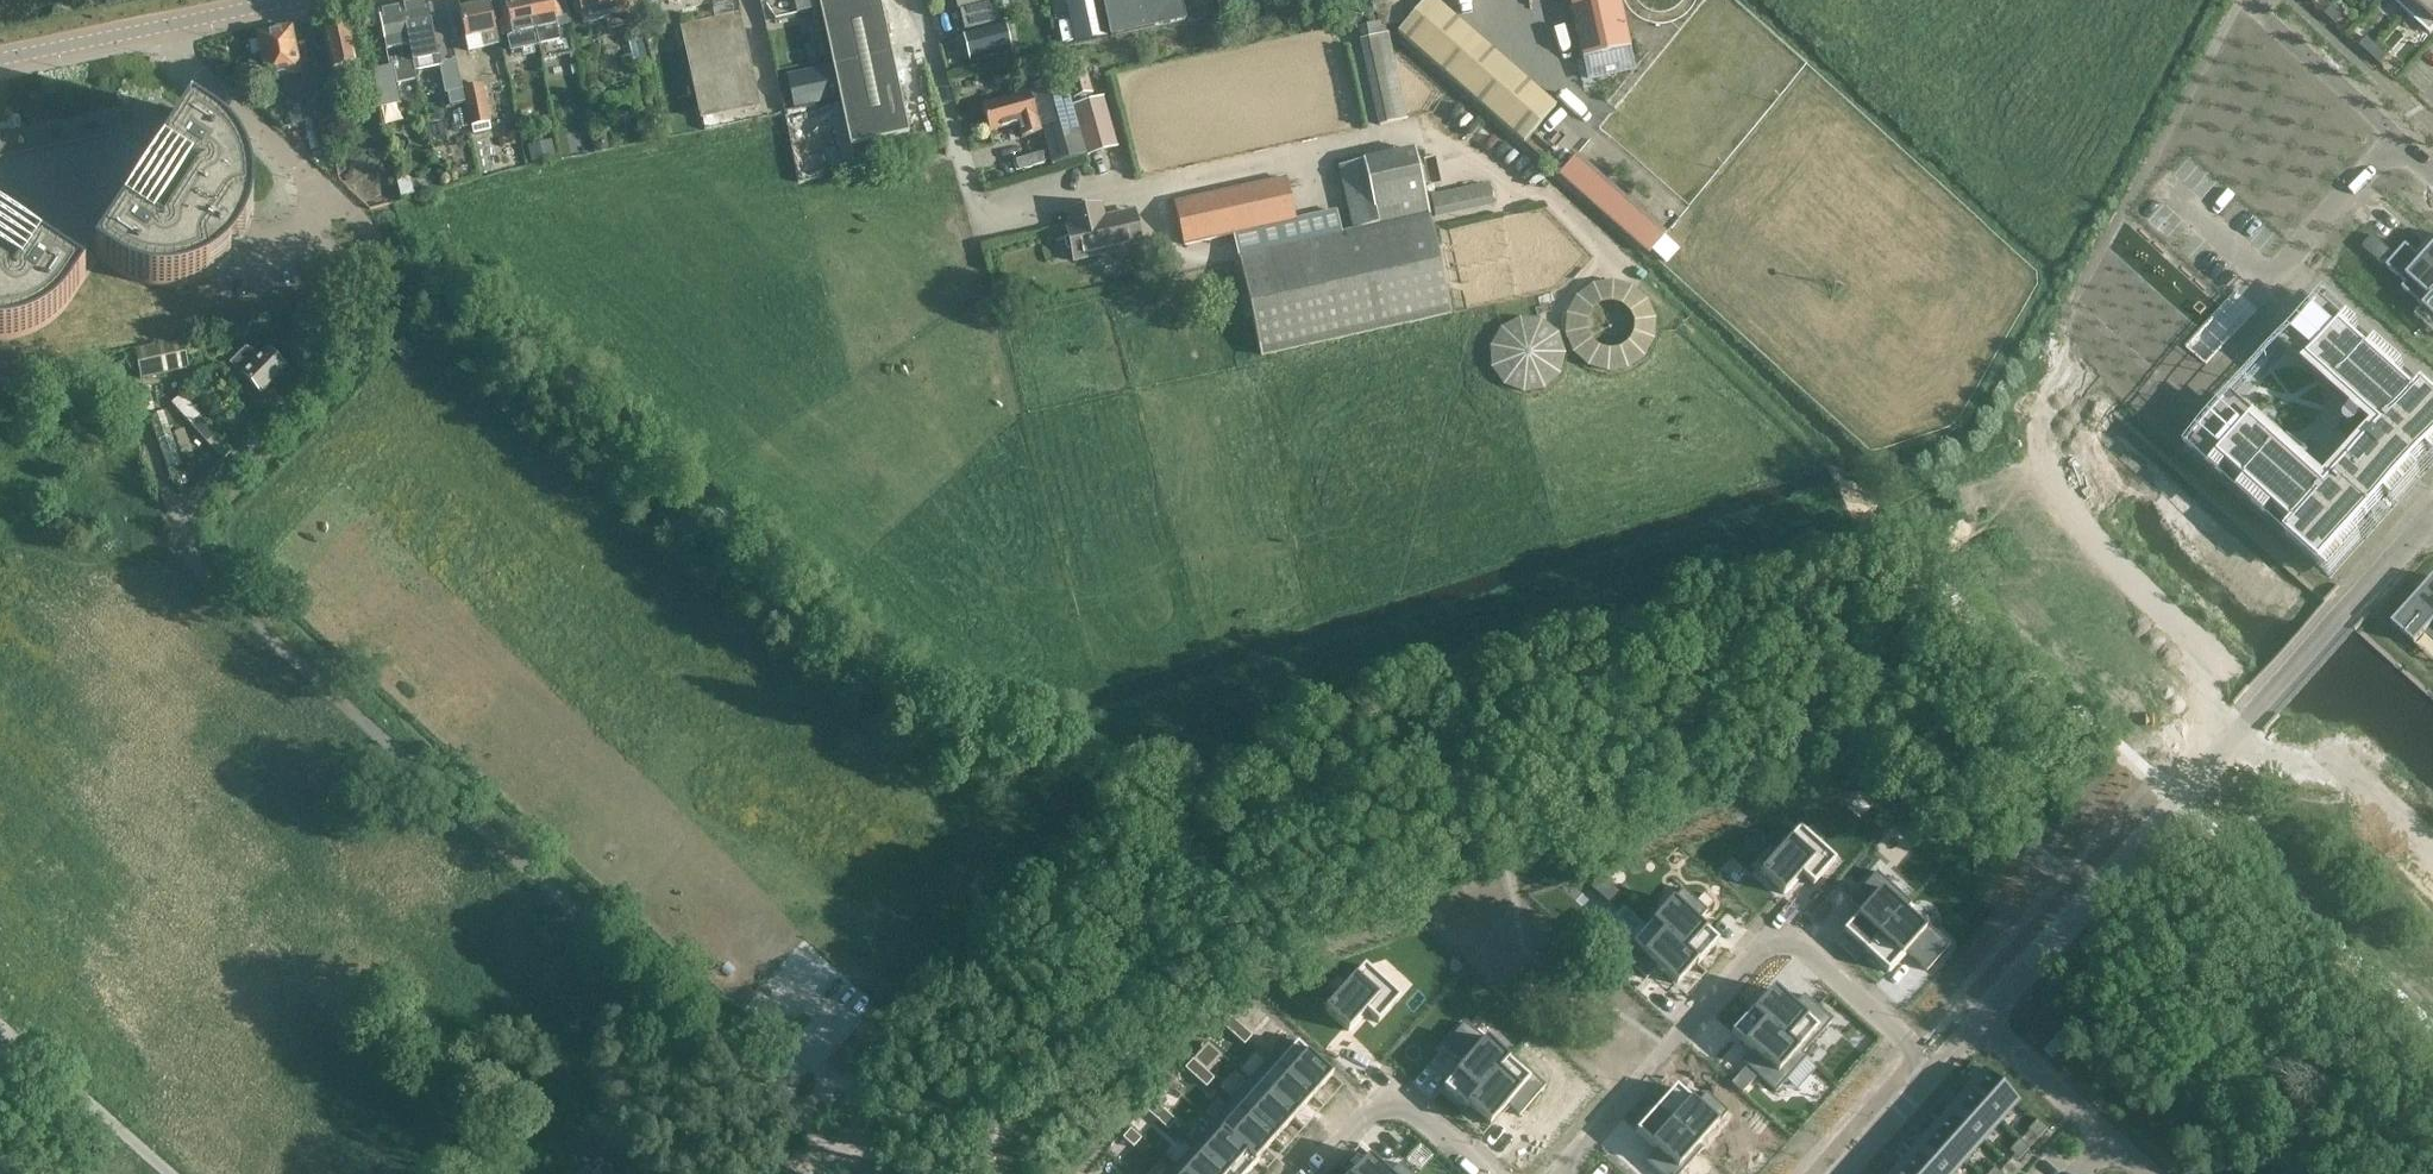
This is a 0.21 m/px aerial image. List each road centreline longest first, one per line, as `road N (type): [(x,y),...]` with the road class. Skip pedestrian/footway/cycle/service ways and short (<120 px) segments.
road 1 (unclassified): [(352,343),(191,503),(186,535),(195,569),(811,1117),(819,1153)]
road 2 (track): [(2278,43),(2244,60),(2046,409),(2048,471),(2102,548),(2213,656),(2223,746),(2347,772),(2432,848)]
road 3 (residential): [(1556,1173),(1779,928),(1907,1043),(1926,1076)]
road 4 (unclassified): [(352,343),(377,312),(383,266),(372,234),(175,49),(170,23)]
road 5 (tertiary): [(1976,1020),(2249,718)]
road 6 (tertiary): [(2432,514),(2249,718)]
road 7 (residential): [(1313,1173),(1392,1087),(1488,1173)]
road 8 (unclassified): [(169,1173),(0,1036)]
road 9 (residential): [(2267,278),(2397,140)]
road 10 (residential): [(1976,1020),(2109,1139)]
road 11 (tertiary): [(0,58),(170,23)]
road 12 (tertiary): [(1841,1173),(1926,1076)]

